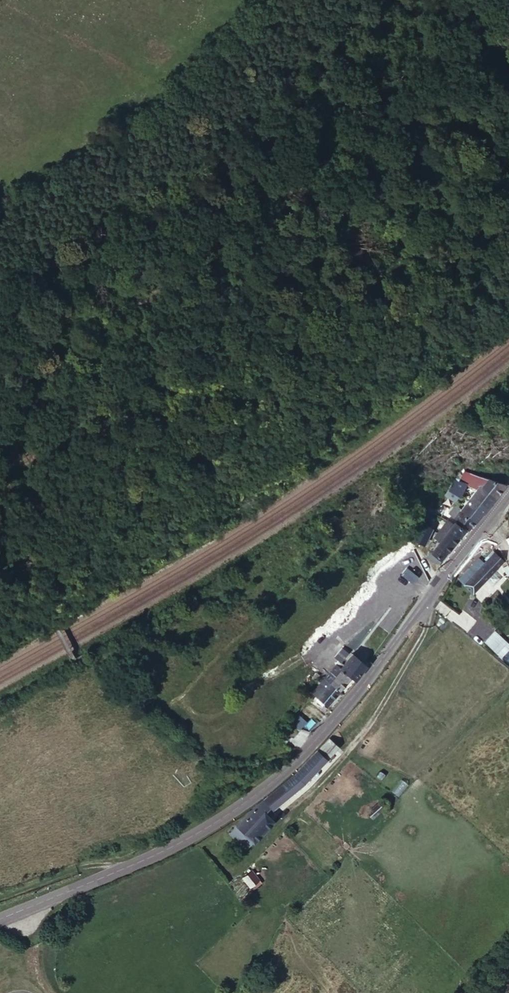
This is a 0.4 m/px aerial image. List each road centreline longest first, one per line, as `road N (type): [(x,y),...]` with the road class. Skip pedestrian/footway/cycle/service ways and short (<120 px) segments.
road 1 (tertiary): [(491,519),(350,702),(264,789),(180,844),(0,918)]

